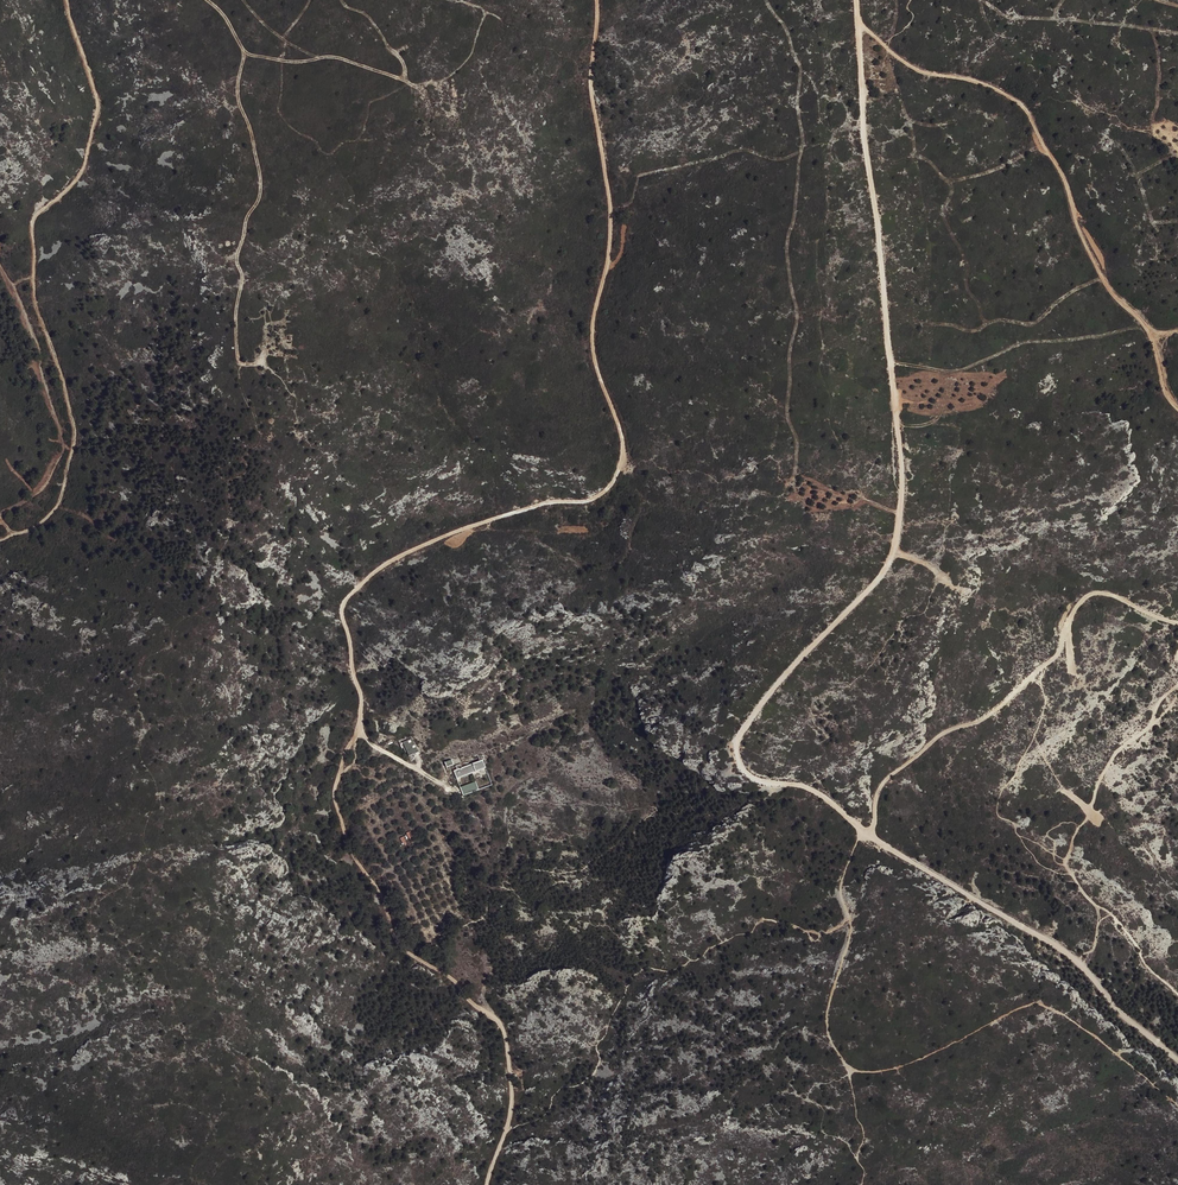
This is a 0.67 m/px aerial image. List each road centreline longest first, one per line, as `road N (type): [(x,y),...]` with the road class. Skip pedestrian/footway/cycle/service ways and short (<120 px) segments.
road 1 (track): [(857,0),(899,519),(892,557),(876,583),(769,694),(737,734),(735,754),(746,774),(767,786),(816,791),(874,840)]
road 2 (track): [(597,0),(590,88),(611,222),(592,343),(623,458),(602,494),(464,528),(390,560),(344,602),(360,728)]
road 3 (track): [(0,545),(38,525),(59,499),(78,430),(34,291),(32,225),(87,161),(99,100),(66,0)]
road 4 (track): [(360,728),(334,799),(346,841),(383,897),(396,947),(454,979),(470,1003),(503,1024),(509,1121),(486,1184)]
road 5 (track): [(858,24),(913,66),(982,82),(1026,111),(1062,173),(1084,244),(1111,292),(1149,328),(1163,386),(1177,409)]
road 6 (track): [(874,840),(883,783),(938,736),(998,710),(1056,658),(1084,599),(1114,596),(1177,624)]
road 7 (track): [(874,840),(1068,953),(1119,1013),(1177,1059)]
road 8 (track): [(1177,691),(1161,718),(1110,760),(1071,845),(1069,871),(1099,917),(1084,968)]

